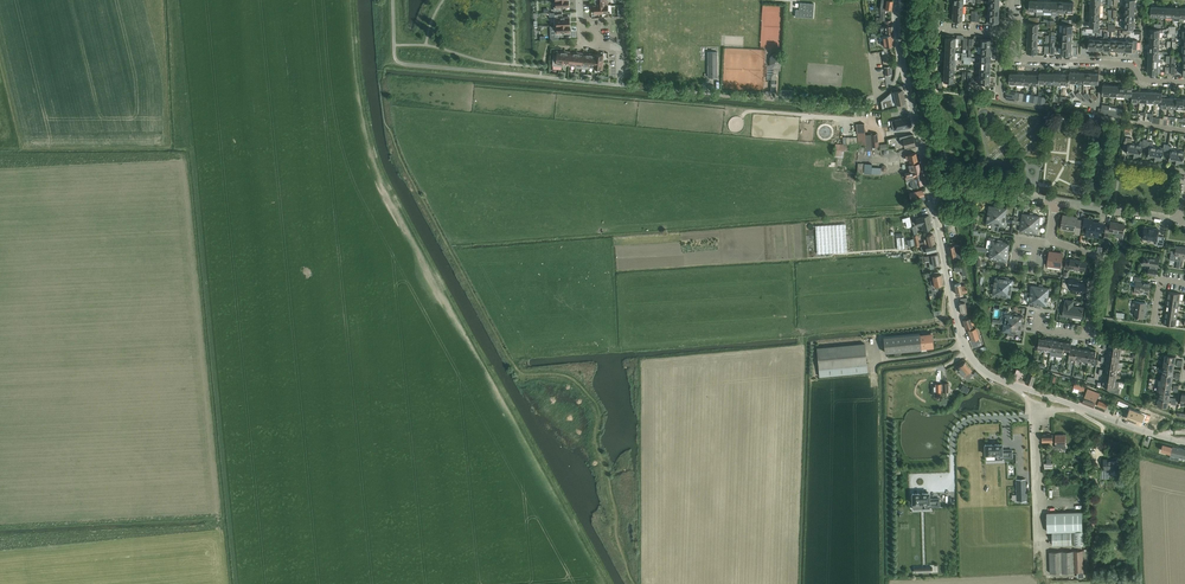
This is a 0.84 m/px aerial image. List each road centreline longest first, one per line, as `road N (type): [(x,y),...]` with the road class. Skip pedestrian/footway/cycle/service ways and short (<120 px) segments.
road 1 (tertiary): [(1184,443),(980,367),(960,330),(931,195)]
road 2 (residential): [(1057,204),(1053,242),(1100,259),(1088,335),(1037,328),(1040,312)]
road 3 (tertiary): [(931,195),(897,0)]
road 4 (residential): [(1184,82),(1145,80),(1132,66),(1020,60)]
road 5 (residential): [(931,195),(1057,204)]
road 6 (residential): [(1057,204),(1176,222)]

